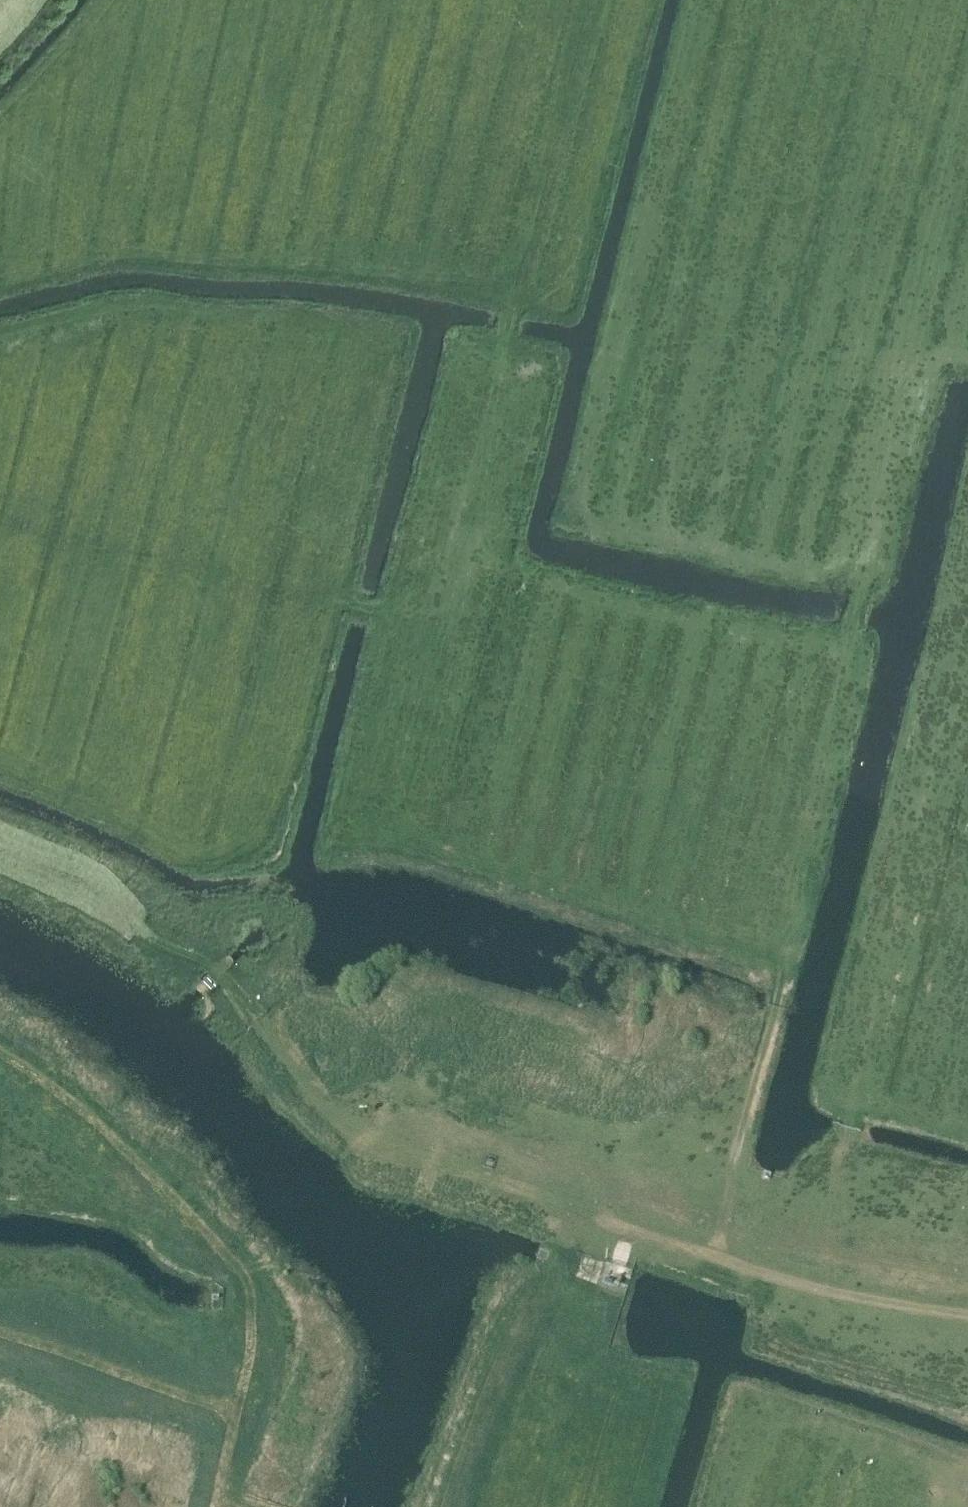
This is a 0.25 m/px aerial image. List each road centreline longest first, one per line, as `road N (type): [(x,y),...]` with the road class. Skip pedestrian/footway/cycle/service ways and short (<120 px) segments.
road 1 (track): [(967,1315),(797,1283),(392,1145),(317,1096),(206,961),(0,862)]
road 2 (track): [(0,1057),(79,1110),(238,1277),(250,1329),(231,1415)]
road 3 (track): [(239,1506),(214,1498),(231,1415),(122,1362),(0,1325)]

